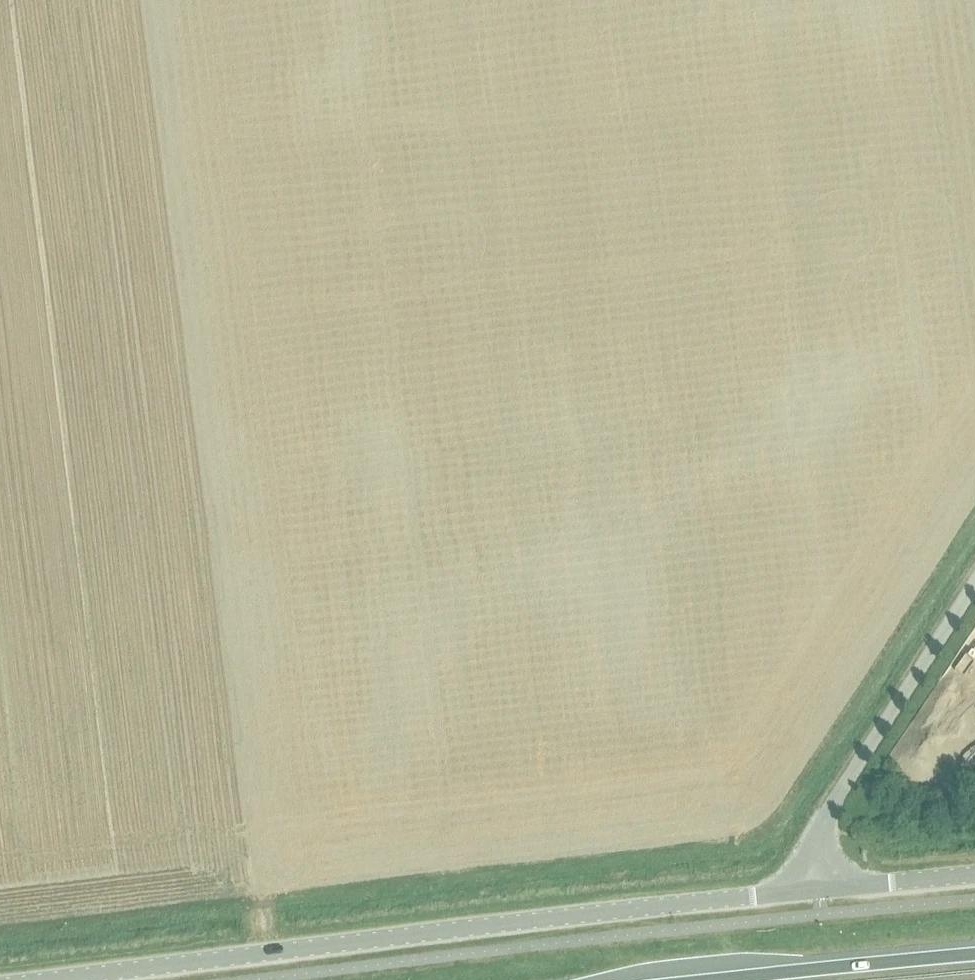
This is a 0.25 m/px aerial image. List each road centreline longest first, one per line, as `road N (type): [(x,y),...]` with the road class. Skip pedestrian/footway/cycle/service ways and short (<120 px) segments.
road 1 (unclassified): [(57,979),(816,889)]
road 2 (unclassified): [(816,889),(813,854),(826,818),(974,587)]
road 3 (trunk): [(974,955),(724,979)]
road 4 (unclassified): [(816,889),(974,876)]

